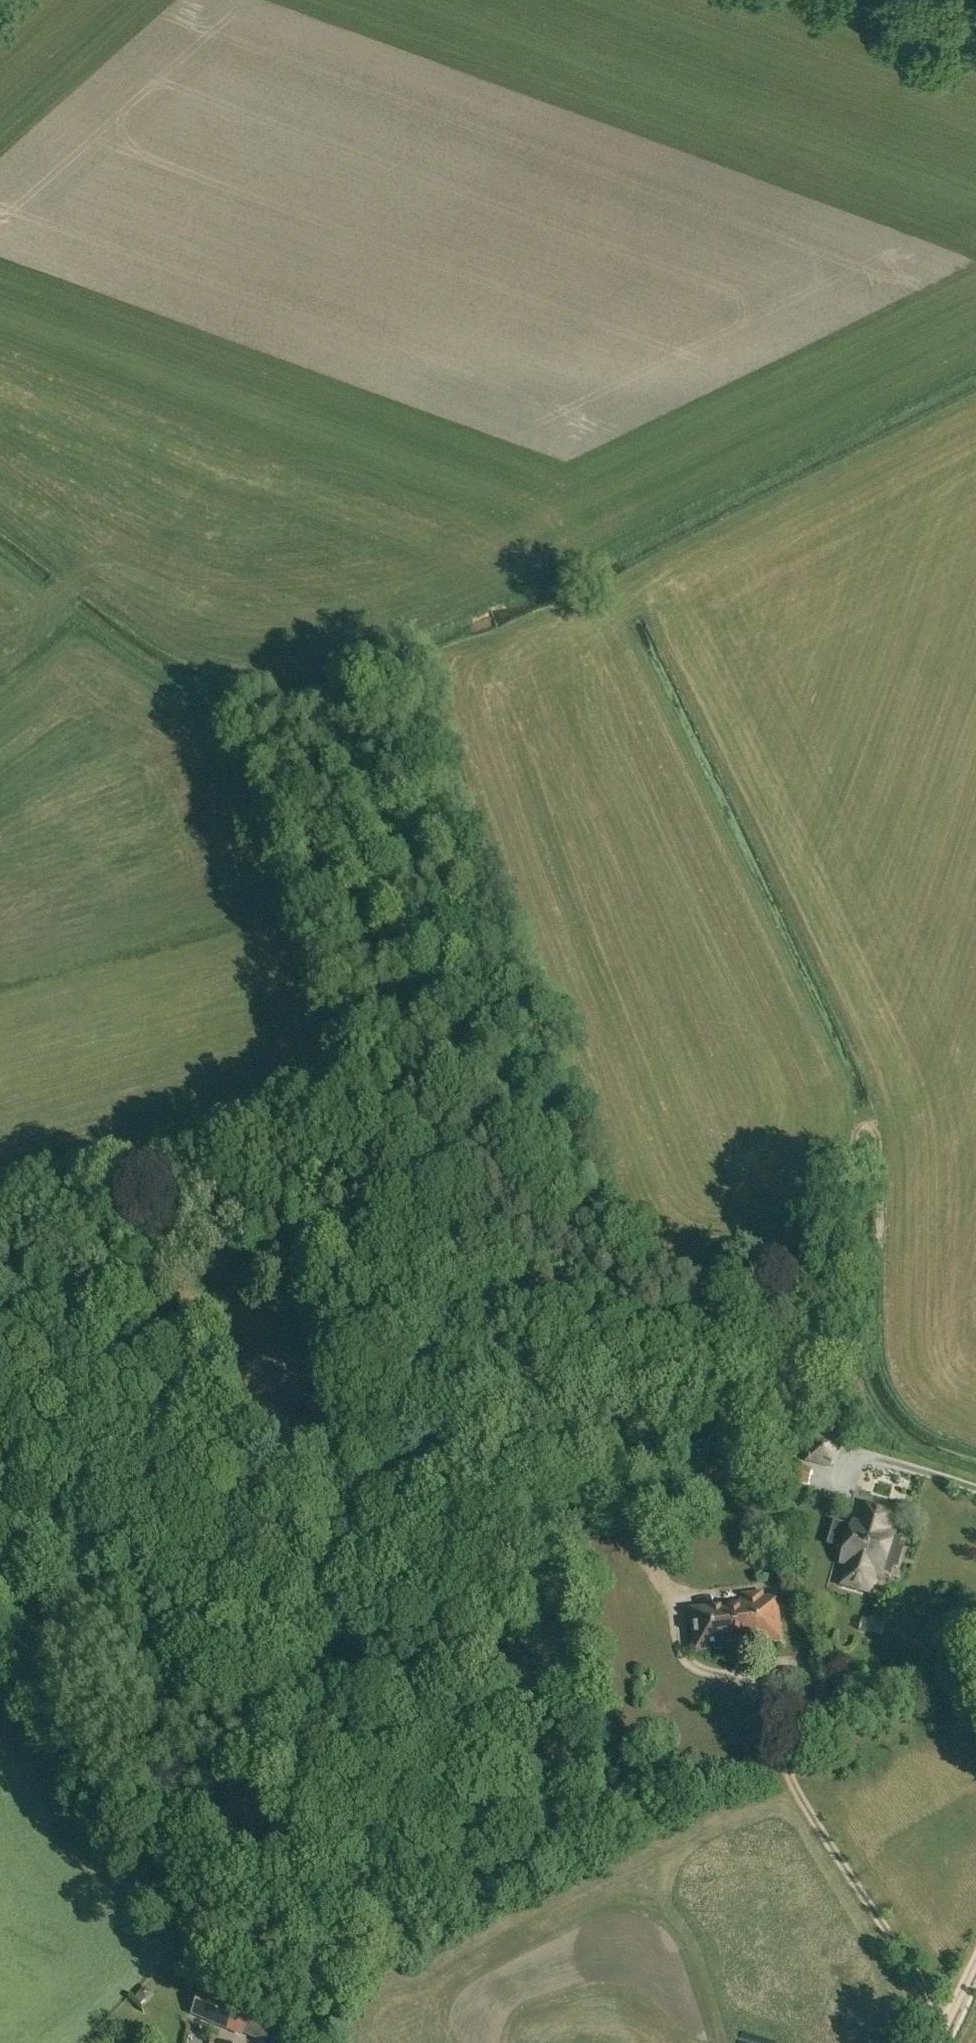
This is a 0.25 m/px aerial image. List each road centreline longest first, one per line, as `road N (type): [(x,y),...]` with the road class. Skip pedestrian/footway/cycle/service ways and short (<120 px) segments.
road 1 (track): [(0,1609),(137,1460),(230,1374),(320,1335),(530,1384)]

